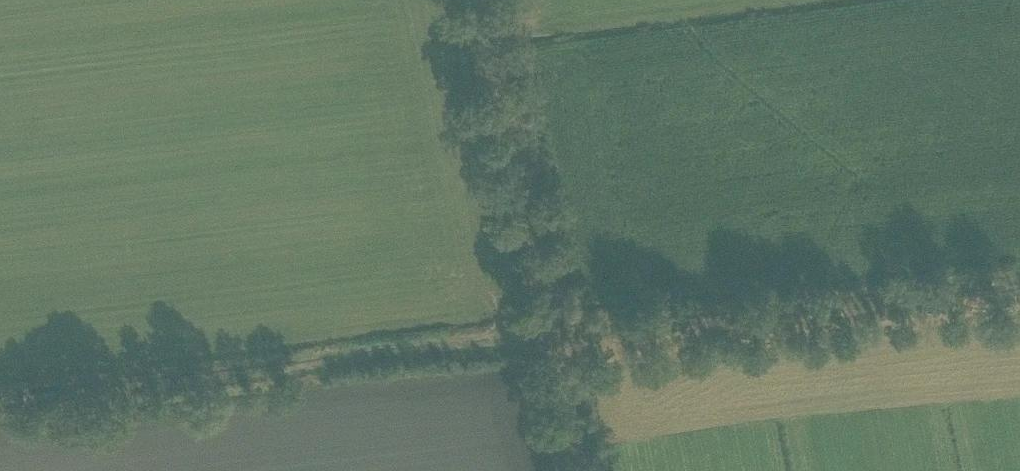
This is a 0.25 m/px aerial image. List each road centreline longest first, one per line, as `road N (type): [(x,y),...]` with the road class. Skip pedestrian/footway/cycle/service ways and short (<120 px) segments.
road 1 (track): [(560,339),(0,405)]
road 2 (track): [(1019,285),(560,339)]
road 3 (track): [(485,0),(560,339)]

